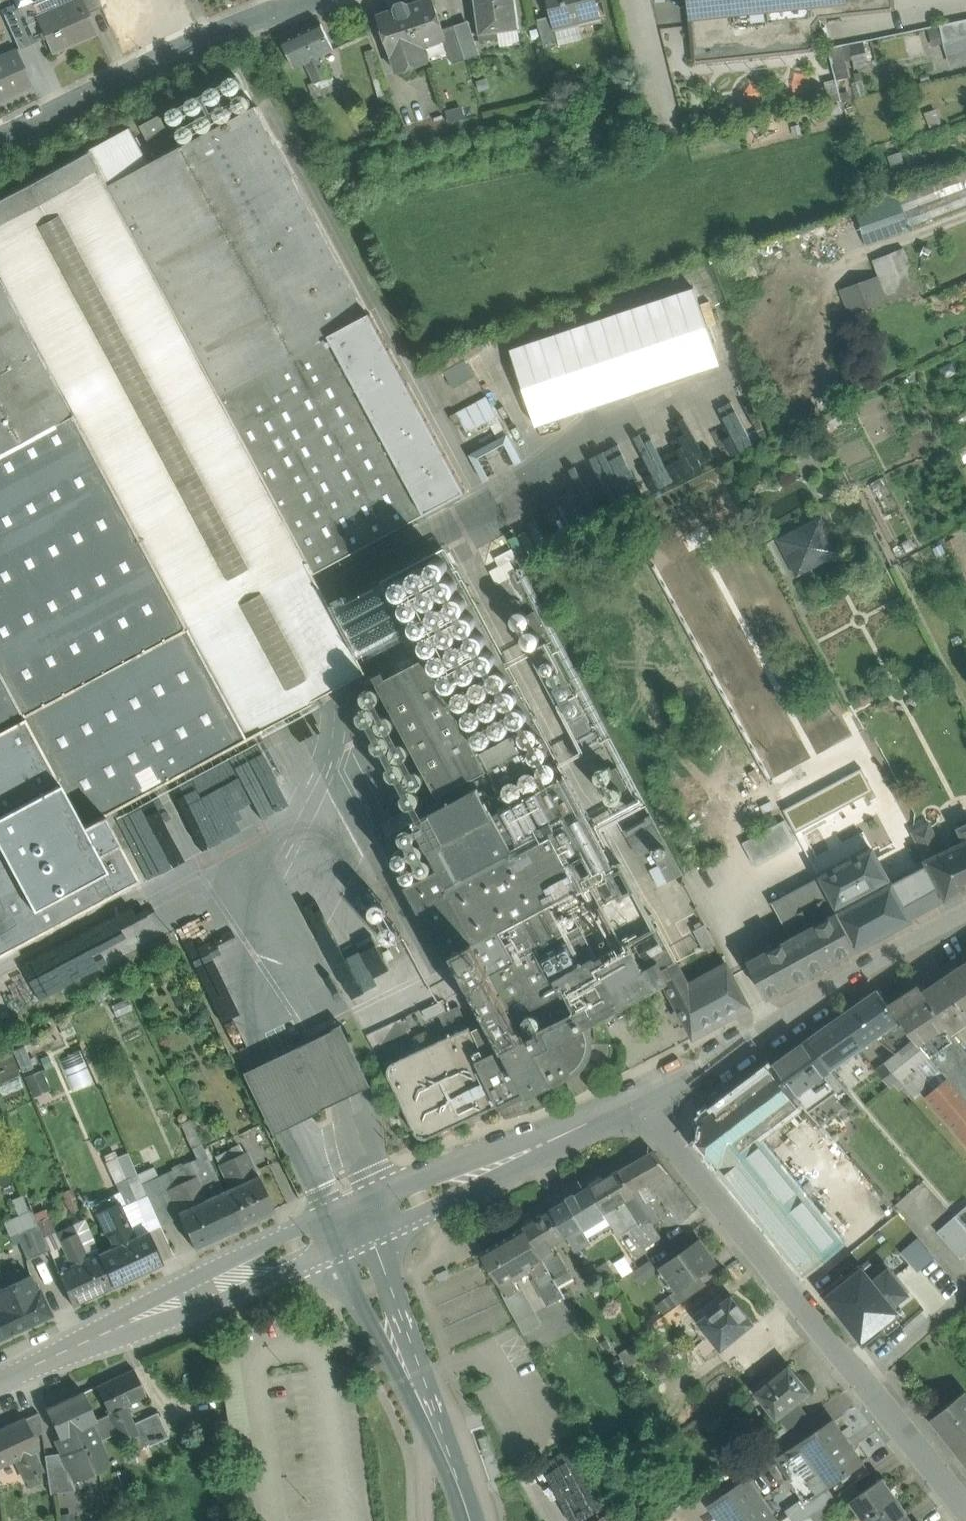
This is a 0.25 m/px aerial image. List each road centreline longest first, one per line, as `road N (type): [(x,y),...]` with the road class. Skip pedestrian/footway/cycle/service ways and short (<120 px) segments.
road 1 (residential): [(641,1098),(965,1508)]
road 2 (residential): [(965,915),(641,1098)]
road 3 (residential): [(323,0),(207,39),(0,139)]
road 4 (residential): [(326,1216),(81,1344)]
road 5 (residential): [(81,1344),(339,1249)]
road 6 (unclassified): [(339,1249),(380,1346),(453,1471)]
road 7 (unclassified): [(453,1471),(377,1233)]
road 8 (residential): [(377,1233),(495,1178),(564,1134)]
road 9 (residential): [(564,1134),(453,1164),(364,1201)]

